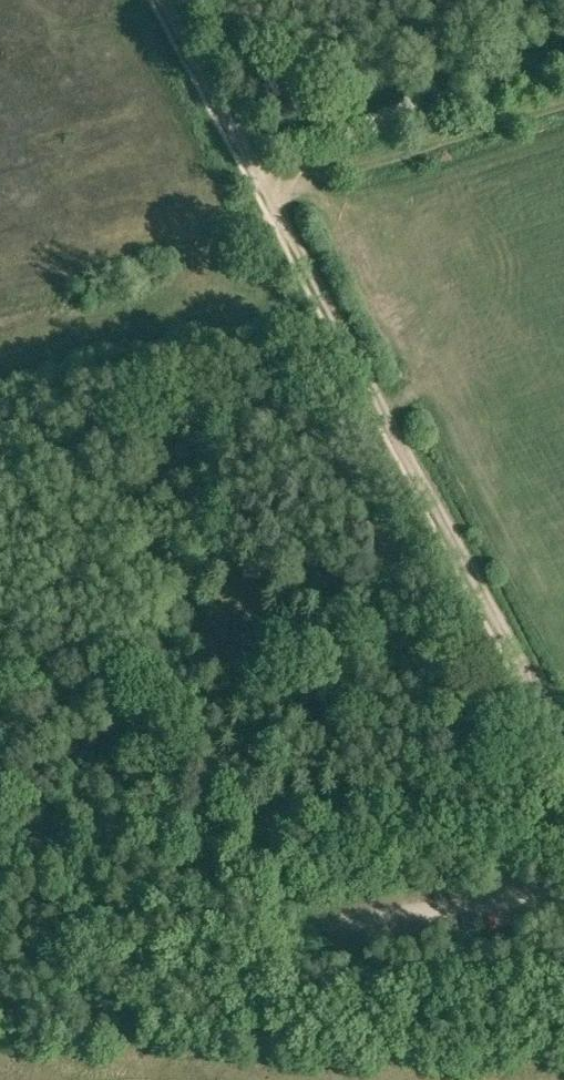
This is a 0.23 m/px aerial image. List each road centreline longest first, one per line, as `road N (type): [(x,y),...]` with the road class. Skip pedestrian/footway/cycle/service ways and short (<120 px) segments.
road 1 (track): [(563,752),(269,191)]
road 2 (track): [(0,837),(563,774)]
road 3 (track): [(269,191),(563,102)]
road 4 (track): [(264,181),(167,0)]

